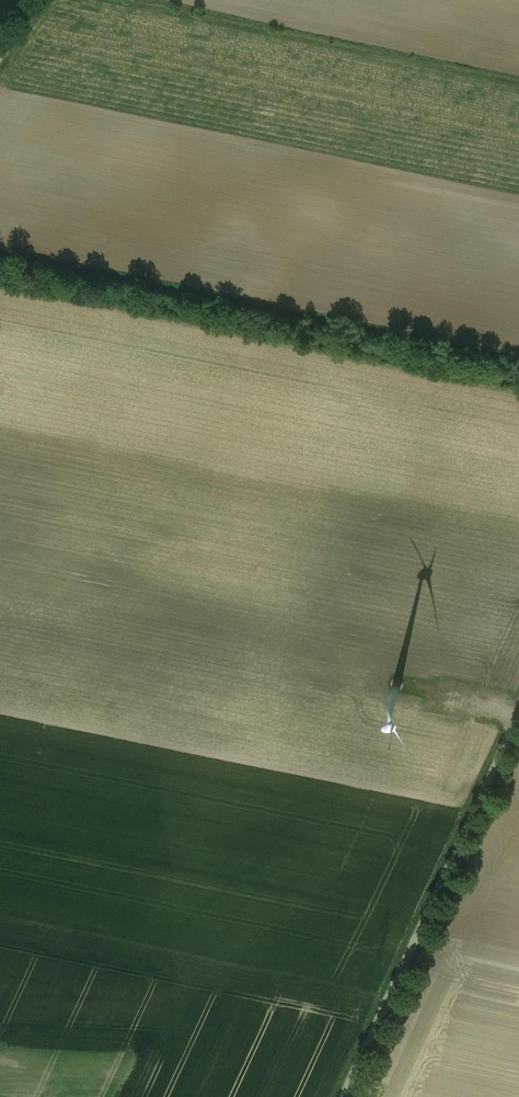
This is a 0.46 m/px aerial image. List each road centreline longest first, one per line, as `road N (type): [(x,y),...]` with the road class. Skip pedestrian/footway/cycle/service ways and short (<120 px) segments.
road 1 (unclassified): [(342,1096),(518,716)]

